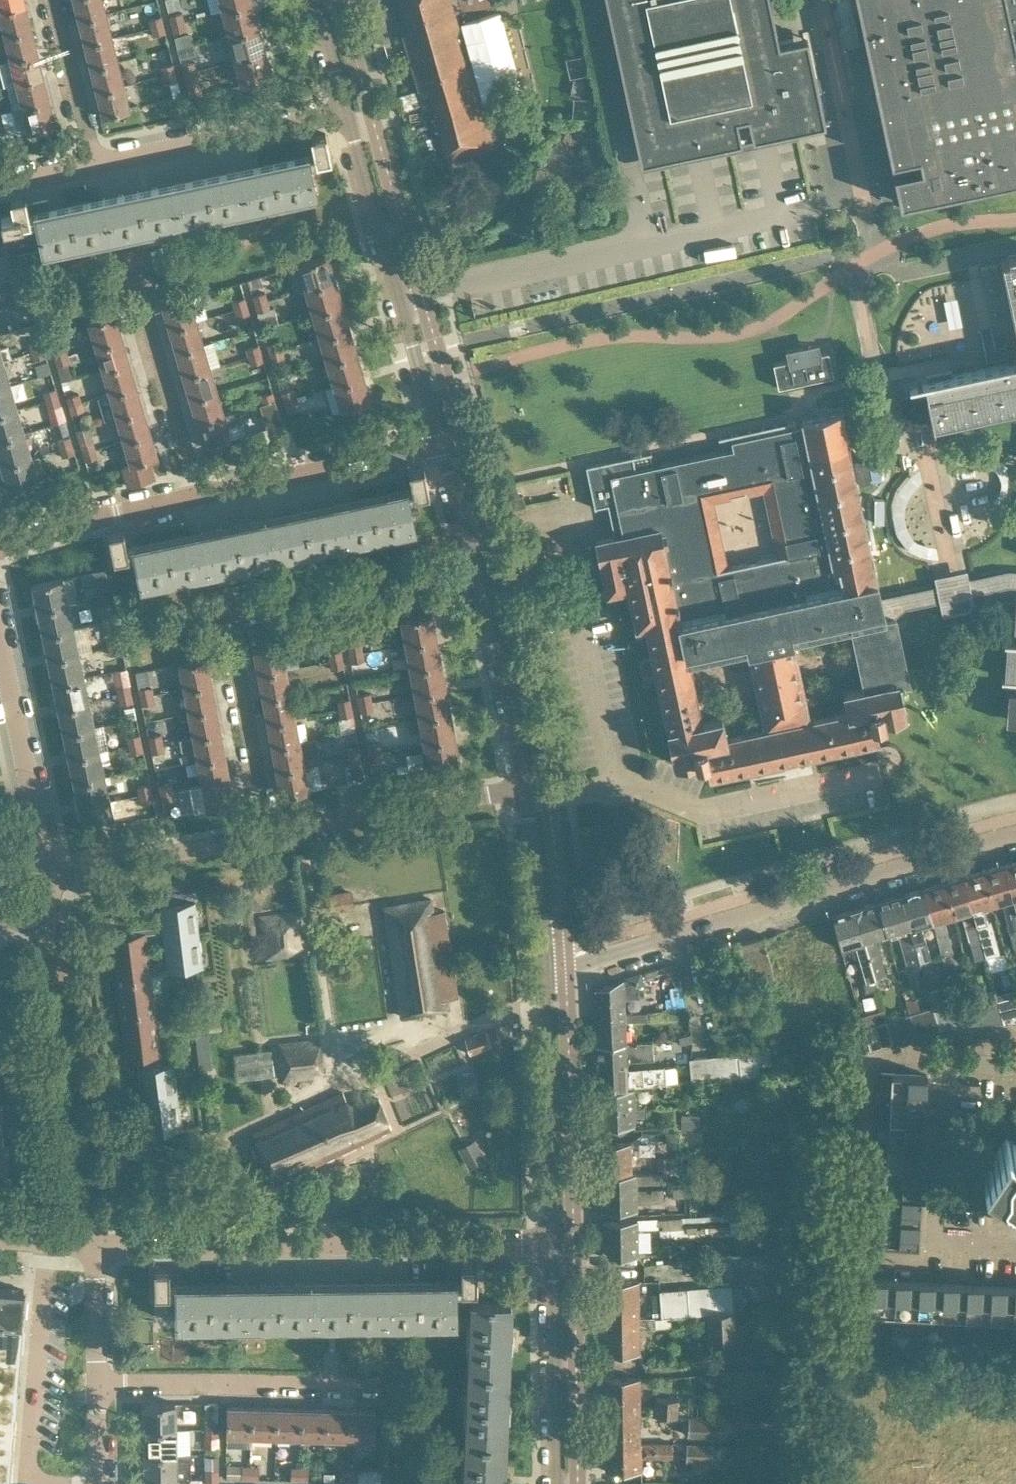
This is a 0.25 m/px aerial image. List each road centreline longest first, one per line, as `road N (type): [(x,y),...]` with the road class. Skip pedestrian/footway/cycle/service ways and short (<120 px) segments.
road 1 (unclassified): [(544,970),(1015,835)]
road 2 (residential): [(93,1244),(550,1242)]
road 3 (residential): [(526,788),(489,615),(440,444)]
road 4 (residential): [(440,444),(348,110)]
road 5 (residential): [(386,1386),(96,1385)]
road 6 (residential): [(550,1242),(544,970)]
road 7 (residential): [(1015,1249),(935,1245),(943,1066),(953,1062)]
road 8 (residential): [(271,837),(526,788)]
road 9 (residential): [(96,165),(348,110)]
road 10 (residential): [(271,837),(223,589)]
road 11 (residential): [(199,496),(127,254)]
road 12 (residential): [(50,877),(0,632)]
road 13 (residential): [(440,444),(199,496)]
road 14 (residential): [(555,1483),(550,1242)]
road 15 (residential): [(50,877),(271,837)]
road 16 (residential): [(199,496),(0,548)]
road 17 (residential): [(544,970),(526,788)]
road 18 (residential): [(96,165),(56,0)]
road 19 (residential): [(96,1385),(93,1244)]

